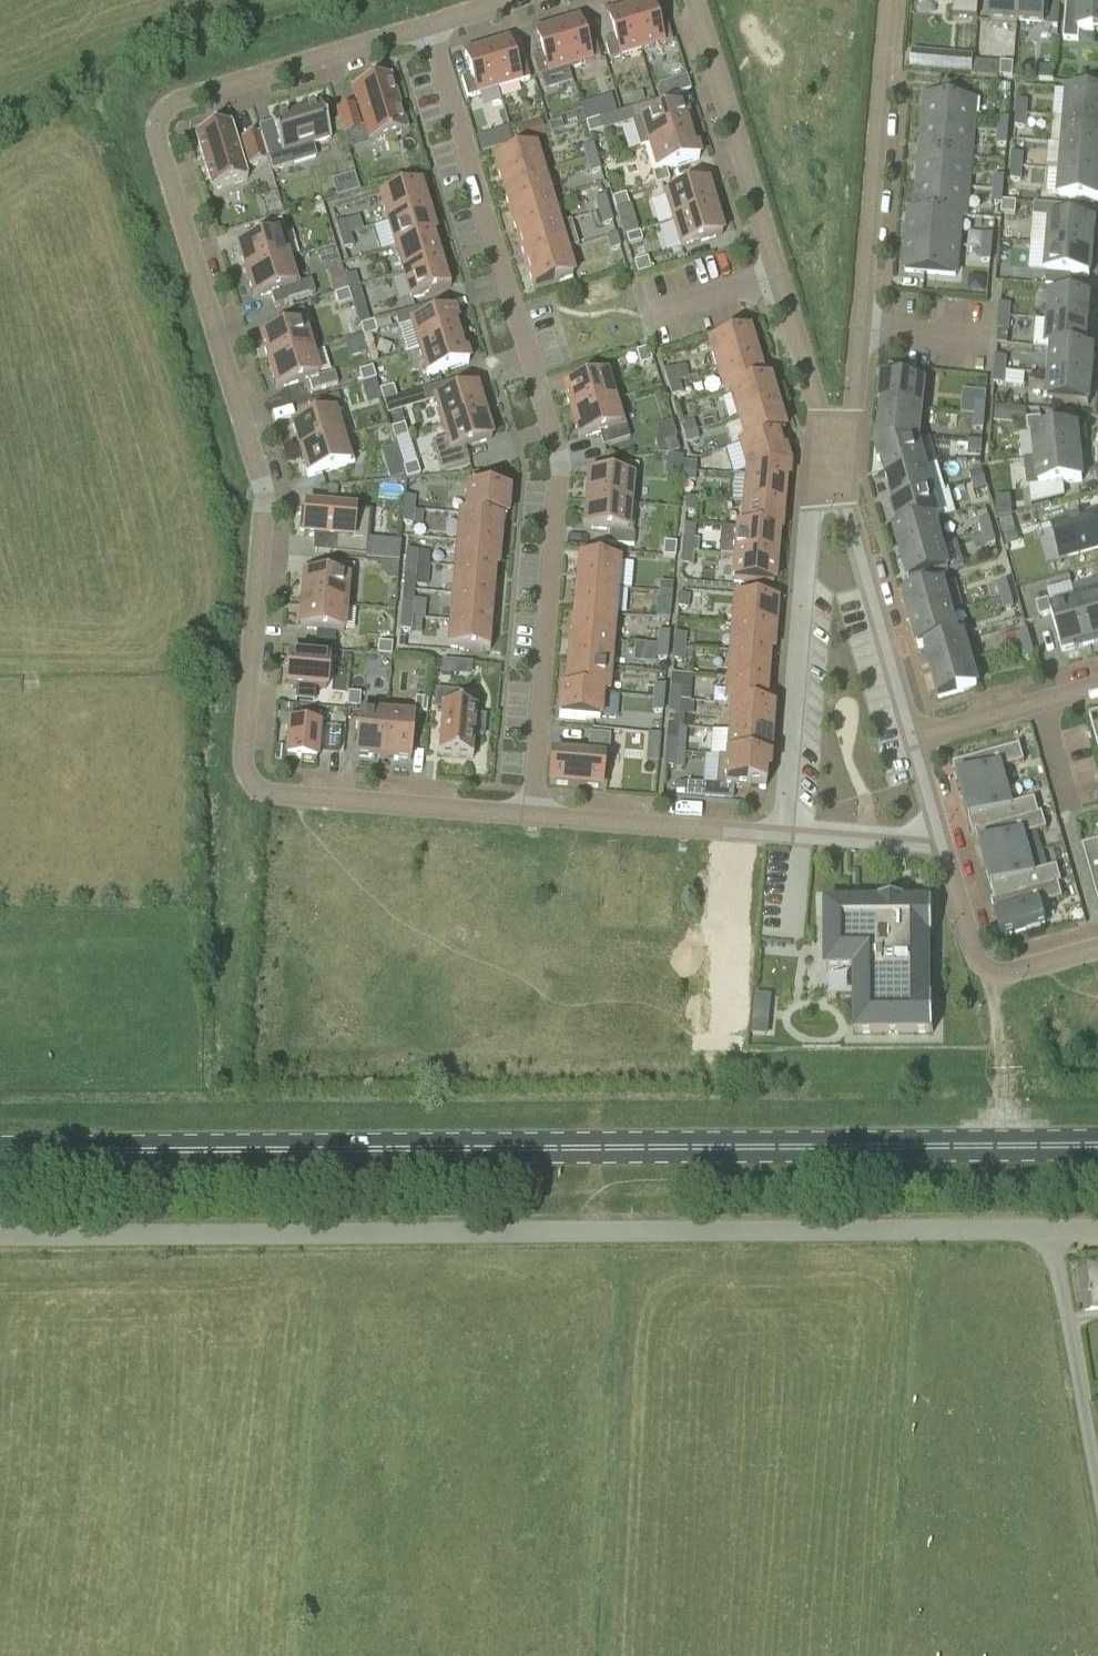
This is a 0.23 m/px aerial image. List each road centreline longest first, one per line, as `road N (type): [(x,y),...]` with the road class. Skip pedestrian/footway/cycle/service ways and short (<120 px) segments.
road 1 (residential): [(431,24),(180,97),(159,112),(156,144),(264,491),(246,771),(266,793),(532,814)]
road 2 (primary): [(0,1151),(1097,1143)]
road 3 (unclassified): [(0,1234),(1052,1228)]
road 4 (residential): [(431,24),(562,455),(532,814)]
road 5 (residential): [(823,442),(854,419),(892,0)]
road 6 (residential): [(783,830),(823,442)]
road 7 (residential): [(909,737),(823,442)]
road 8 (residential): [(779,278),(700,0)]
road 9 (unclassified): [(1052,1228),(1097,1497)]
road 10 (residential): [(532,814),(783,830)]
road 11 (residential): [(909,737),(1097,684)]
road 12 (residential): [(823,442),(779,278)]
road 13 (residential): [(1011,975),(993,975),(976,961),(940,841)]
road 14 (residential): [(783,830),(940,841)]
road 15 (residential): [(779,278),(657,308)]

